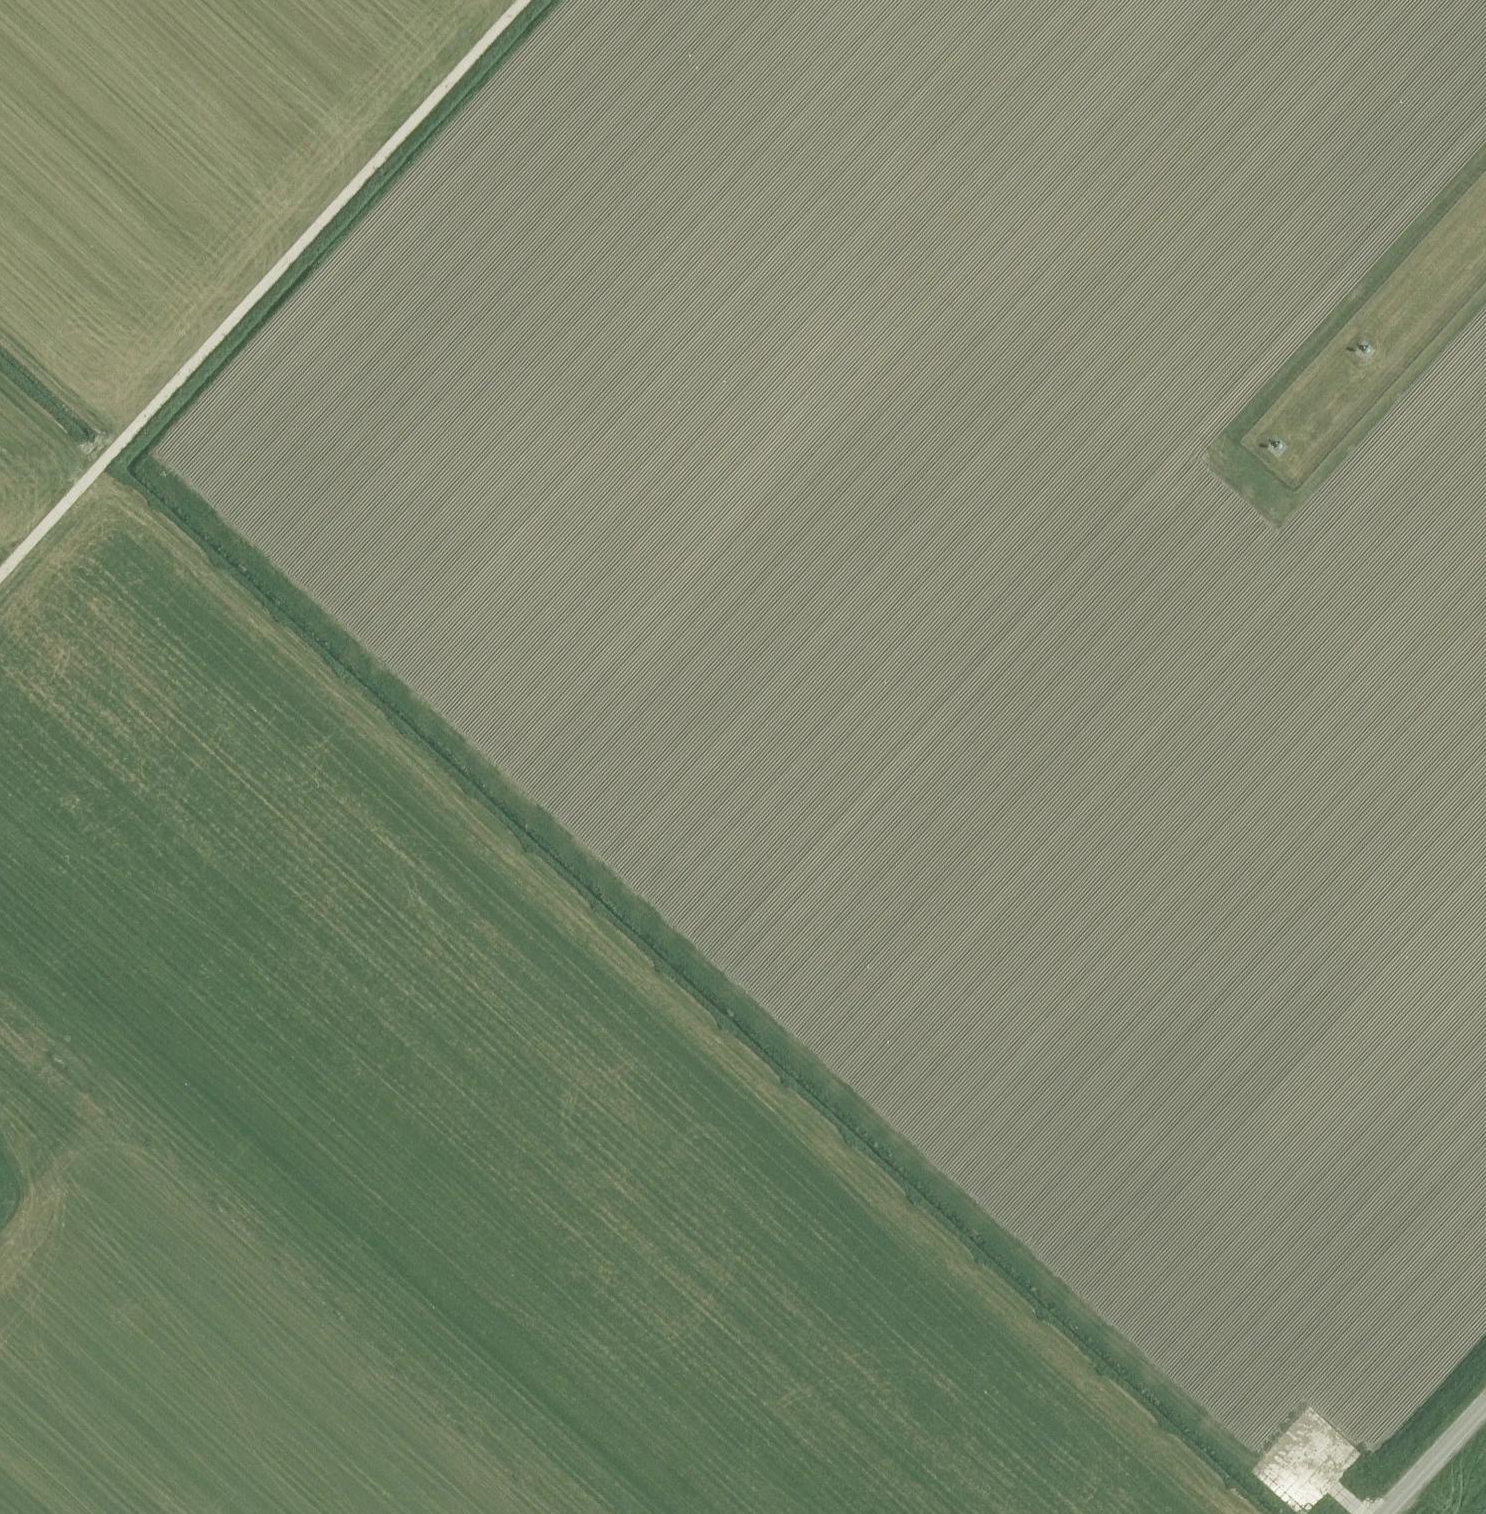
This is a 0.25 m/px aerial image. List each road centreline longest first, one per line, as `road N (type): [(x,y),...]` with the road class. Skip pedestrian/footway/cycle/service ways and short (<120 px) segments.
road 1 (track): [(529,0),(0,582)]
road 2 (track): [(1306,470),(1485,271)]
road 3 (unclassified): [(1384,1513),(1485,1404)]

